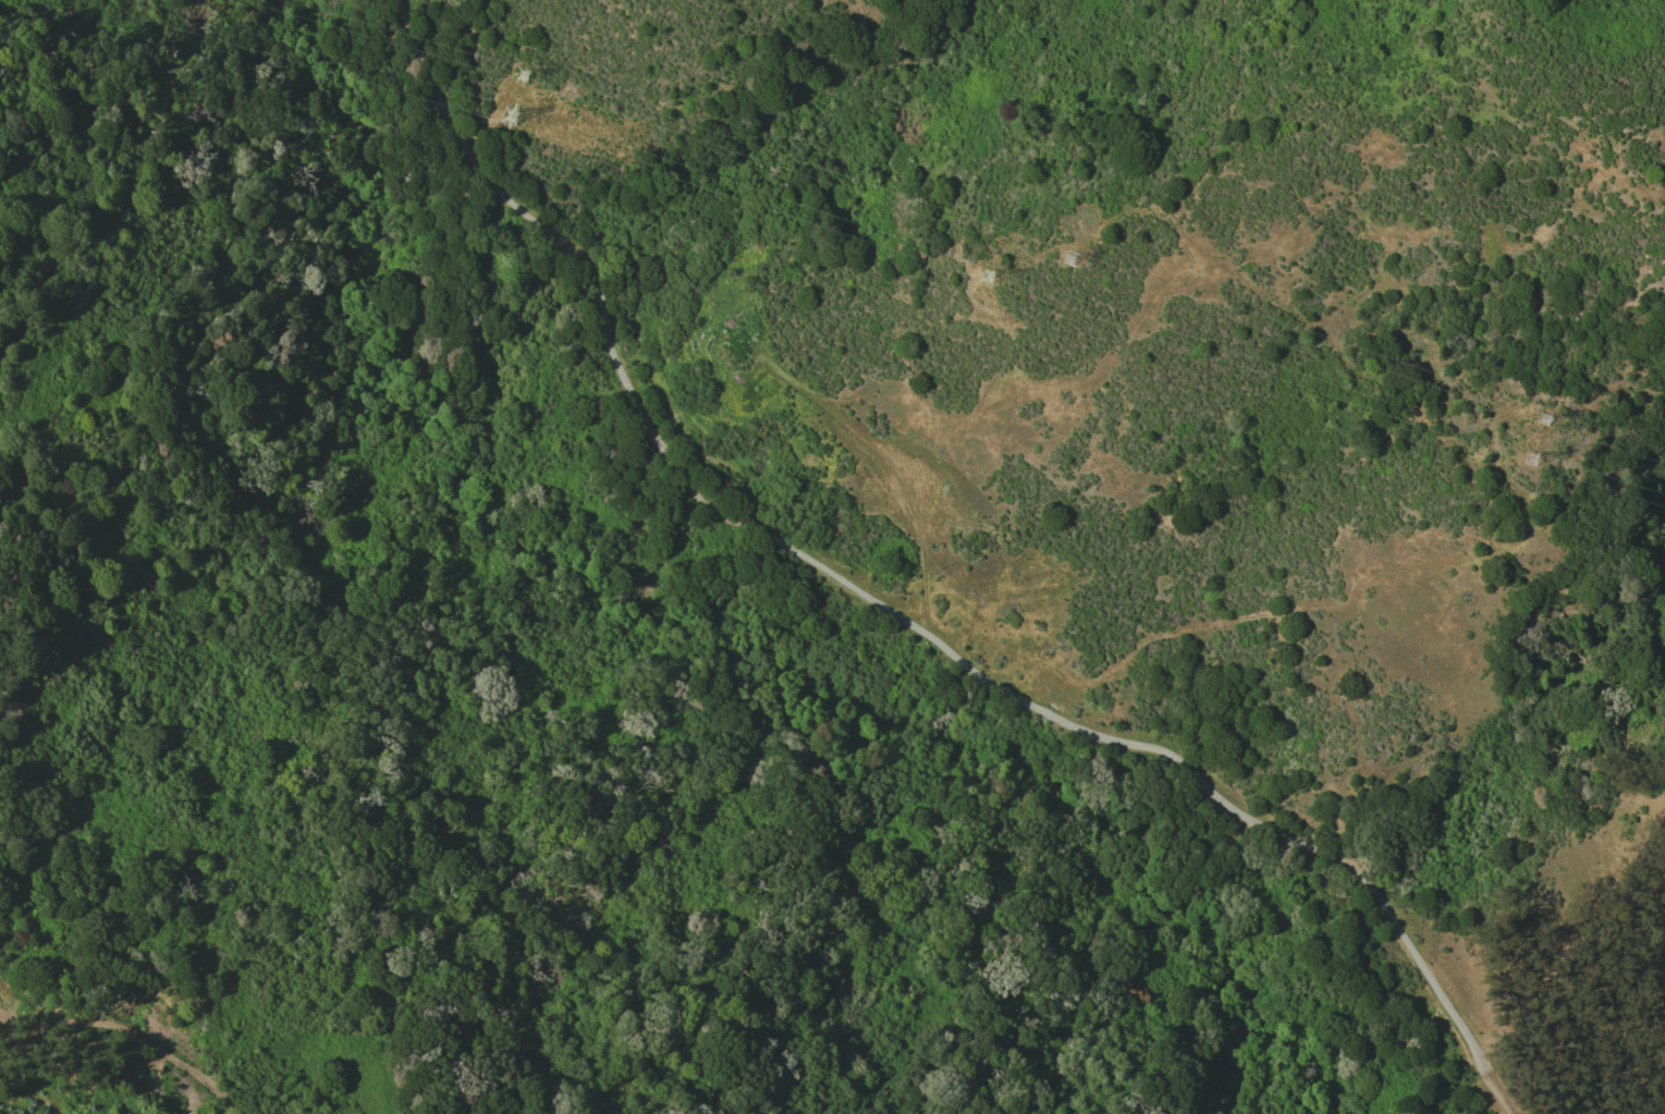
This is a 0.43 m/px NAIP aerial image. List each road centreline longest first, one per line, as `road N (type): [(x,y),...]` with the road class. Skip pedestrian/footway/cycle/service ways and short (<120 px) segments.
road 1 (track): [(0,1016),(127,1023),(247,1113)]

